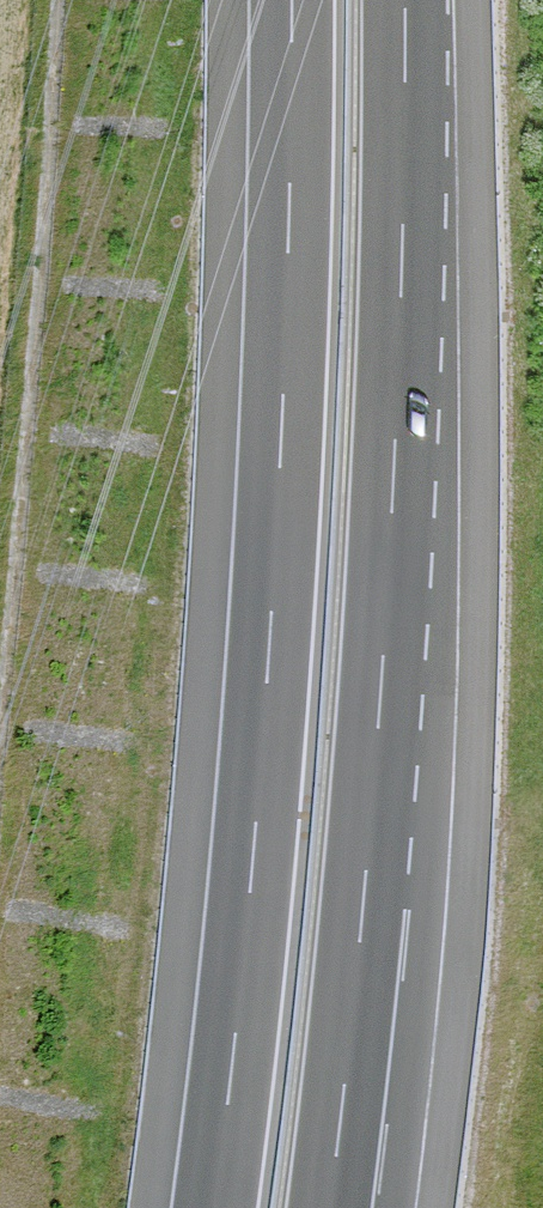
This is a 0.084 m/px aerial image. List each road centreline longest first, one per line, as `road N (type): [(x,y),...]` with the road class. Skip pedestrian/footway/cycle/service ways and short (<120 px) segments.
road 1 (motorway): [(292,0),(270,640),(214,1207)]
road 2 (motorway): [(329,1207),(384,645),(405,0)]

